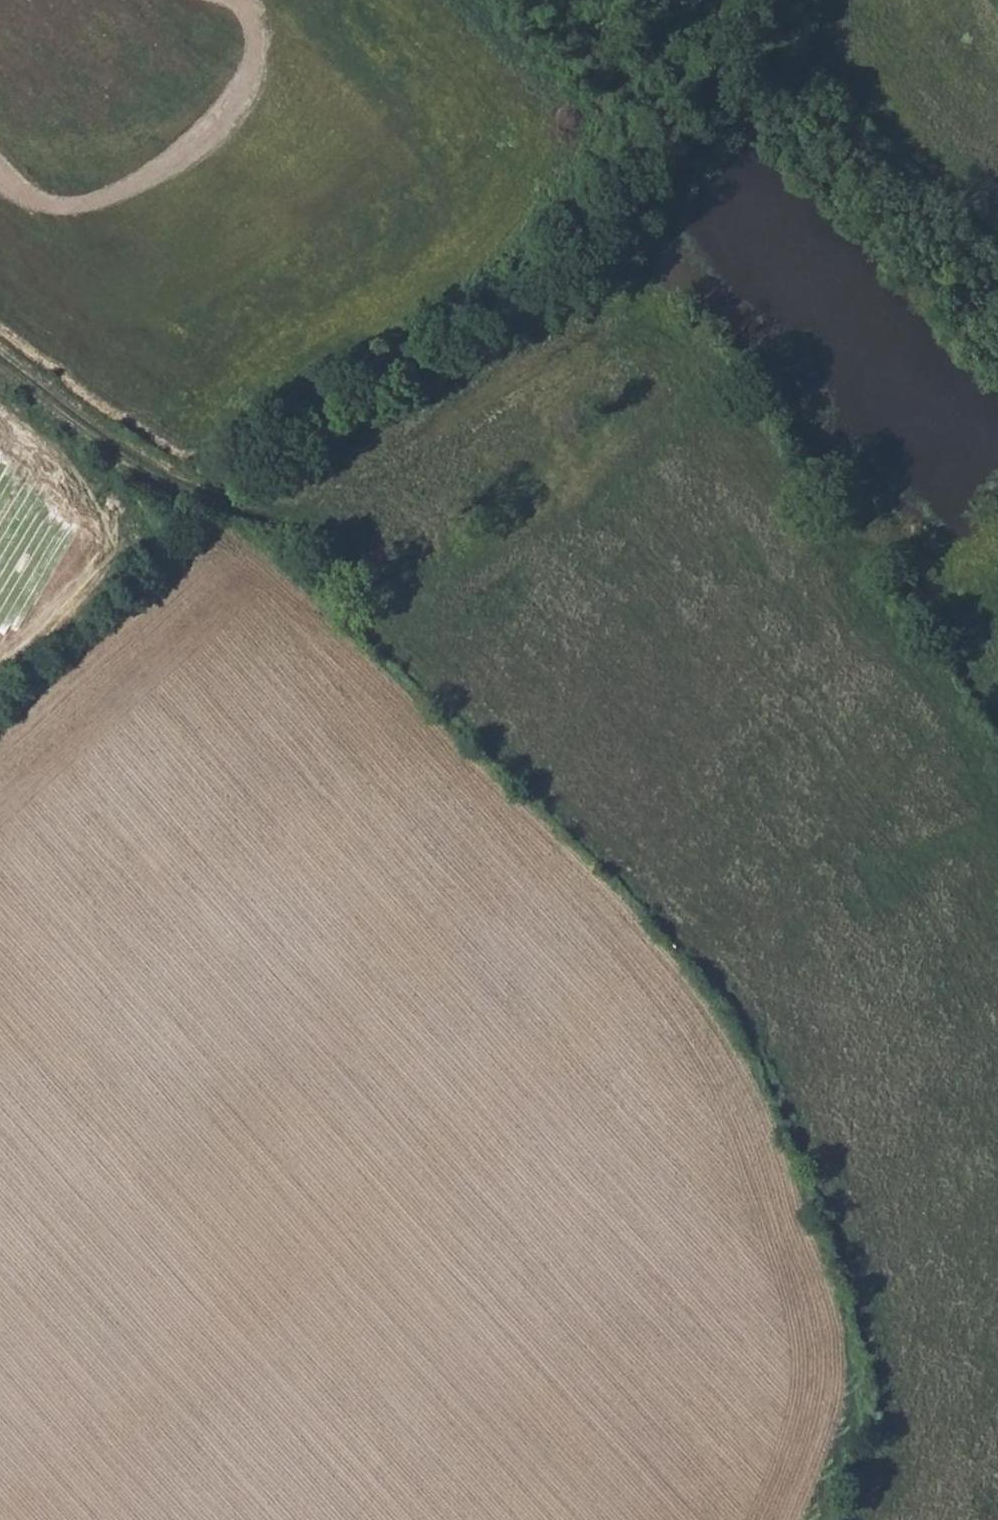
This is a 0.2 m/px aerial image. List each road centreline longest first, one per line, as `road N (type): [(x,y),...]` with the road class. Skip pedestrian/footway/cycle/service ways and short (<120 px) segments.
road 1 (track): [(0,365),(143,468),(209,497),(340,522)]

